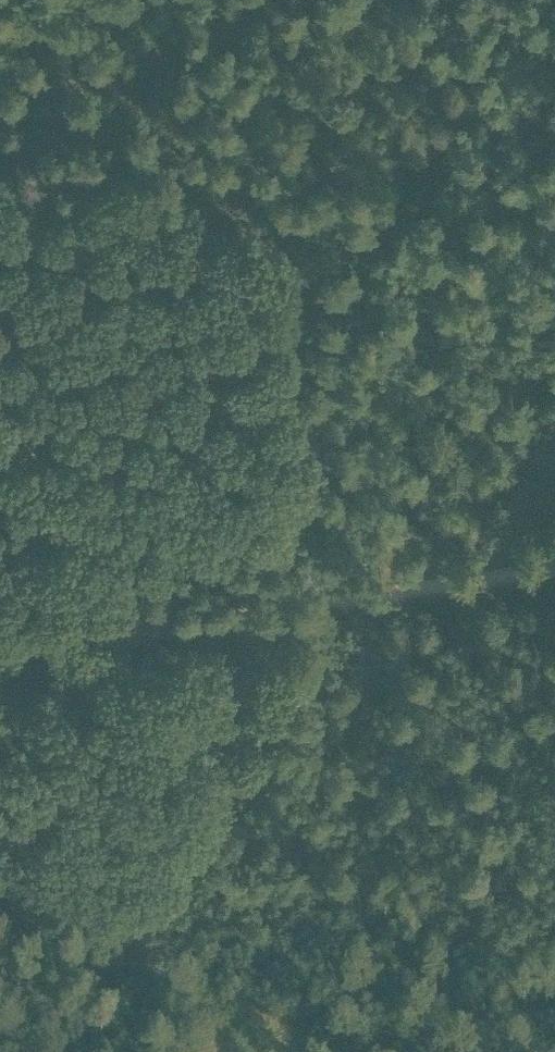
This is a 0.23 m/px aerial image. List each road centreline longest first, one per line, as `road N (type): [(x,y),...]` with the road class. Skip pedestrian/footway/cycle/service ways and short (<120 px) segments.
road 1 (unclassified): [(554,567),(0,650)]

